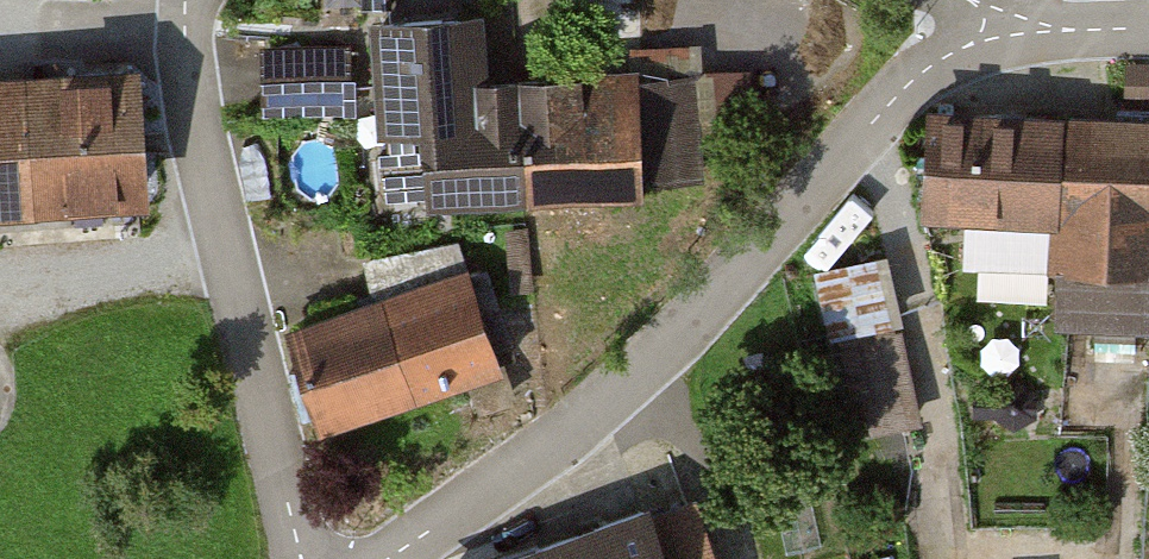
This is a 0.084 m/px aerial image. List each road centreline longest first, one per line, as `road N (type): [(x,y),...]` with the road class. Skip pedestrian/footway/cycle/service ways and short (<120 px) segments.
road 1 (residential): [(991,35),(925,72),(891,103),(696,318),(588,421),(387,558)]
road 2 (residential): [(303,558),(201,140),(185,0)]
road 3 (track): [(0,19),(184,11)]
road 4 (residential): [(1148,23),(991,35)]

